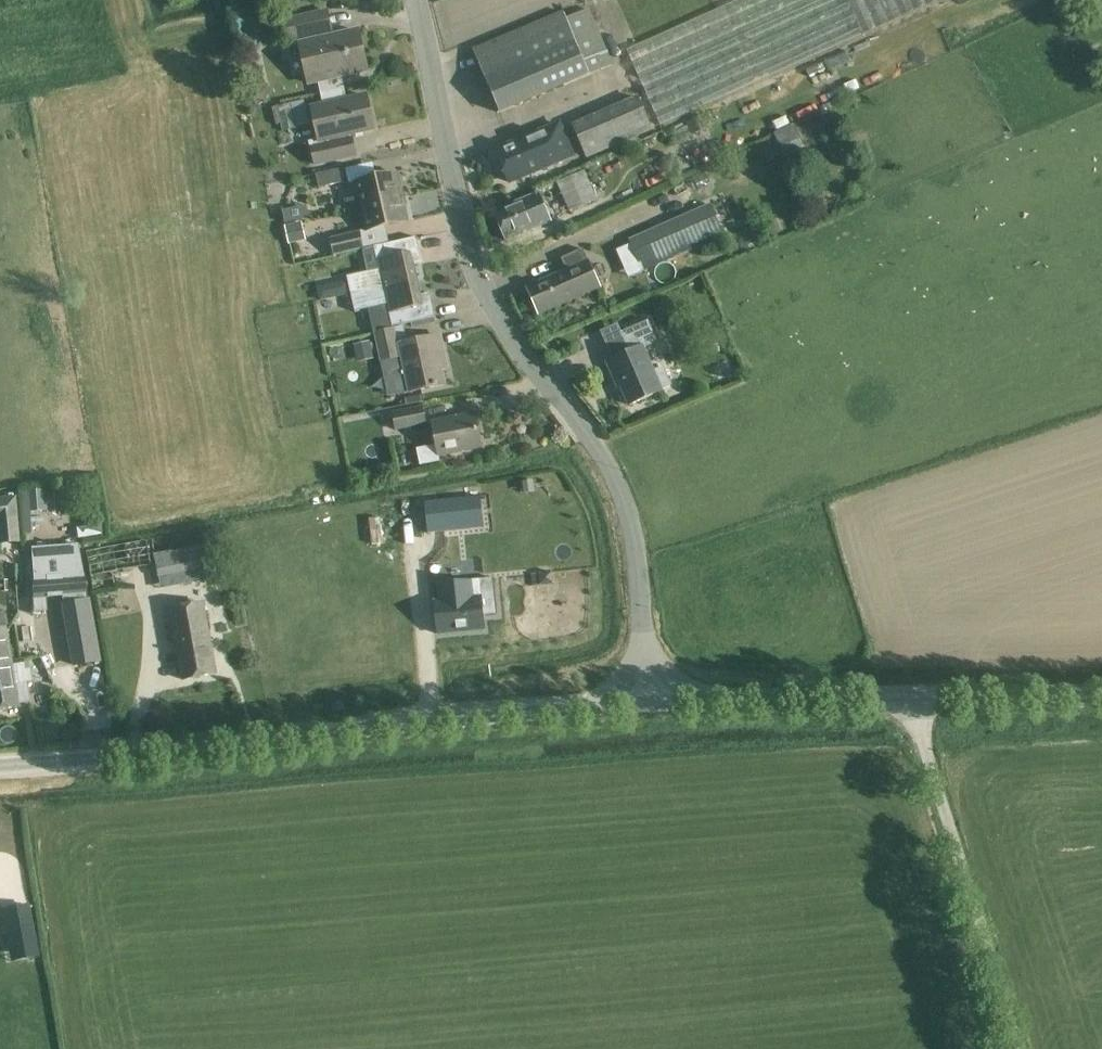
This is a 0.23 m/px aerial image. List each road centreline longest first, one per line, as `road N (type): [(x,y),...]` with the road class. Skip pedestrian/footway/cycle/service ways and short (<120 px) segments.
road 1 (unclassified): [(644,654),(633,537),(618,486),(583,424),(524,354),(476,269),(410,0)]
road 2 (unclassified): [(0,766),(600,706)]
road 3 (unclassified): [(692,700),(1101,694)]

